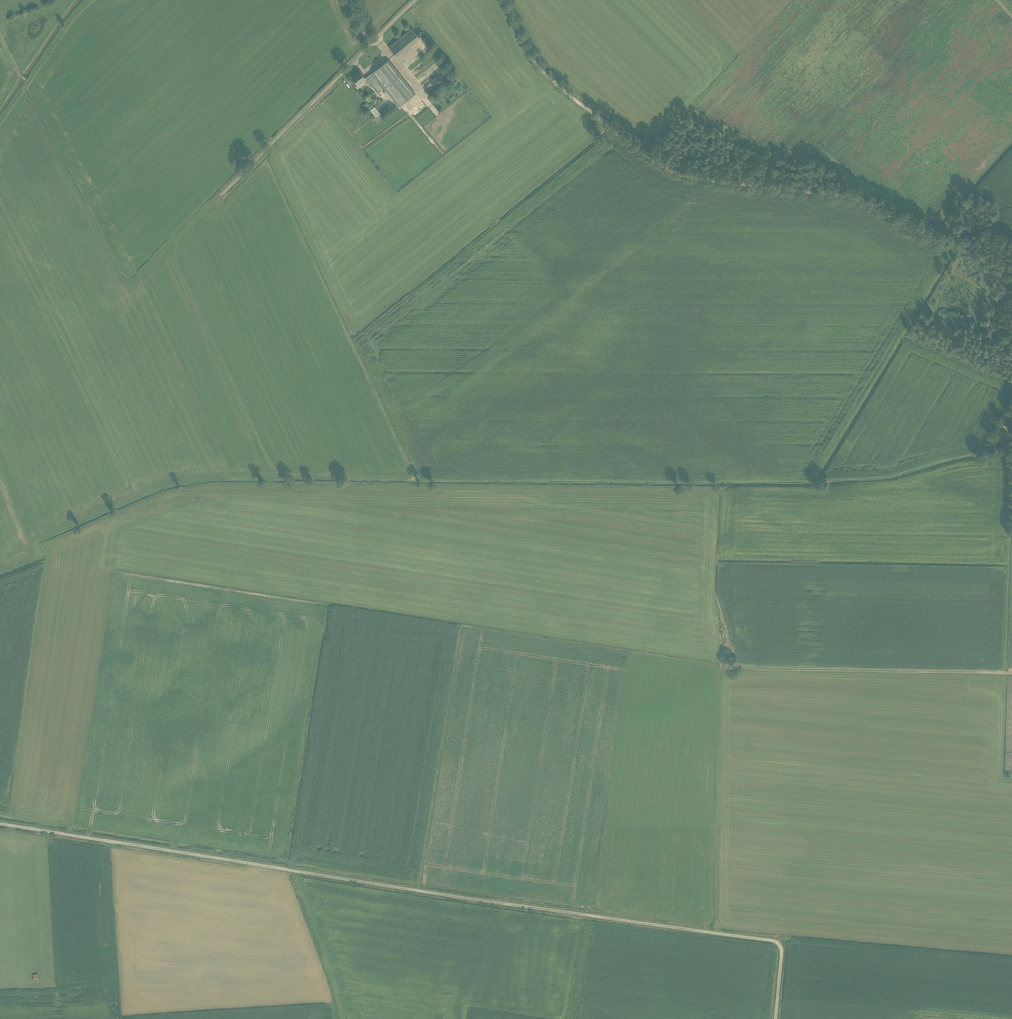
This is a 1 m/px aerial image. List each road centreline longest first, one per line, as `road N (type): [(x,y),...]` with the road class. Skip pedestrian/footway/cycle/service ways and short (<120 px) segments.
road 1 (unclassified): [(0,824),(782,941)]
road 2 (track): [(504,0),(541,70),(669,169),(852,195),(1011,276)]
road 3 (unclassified): [(217,199),(414,0)]

